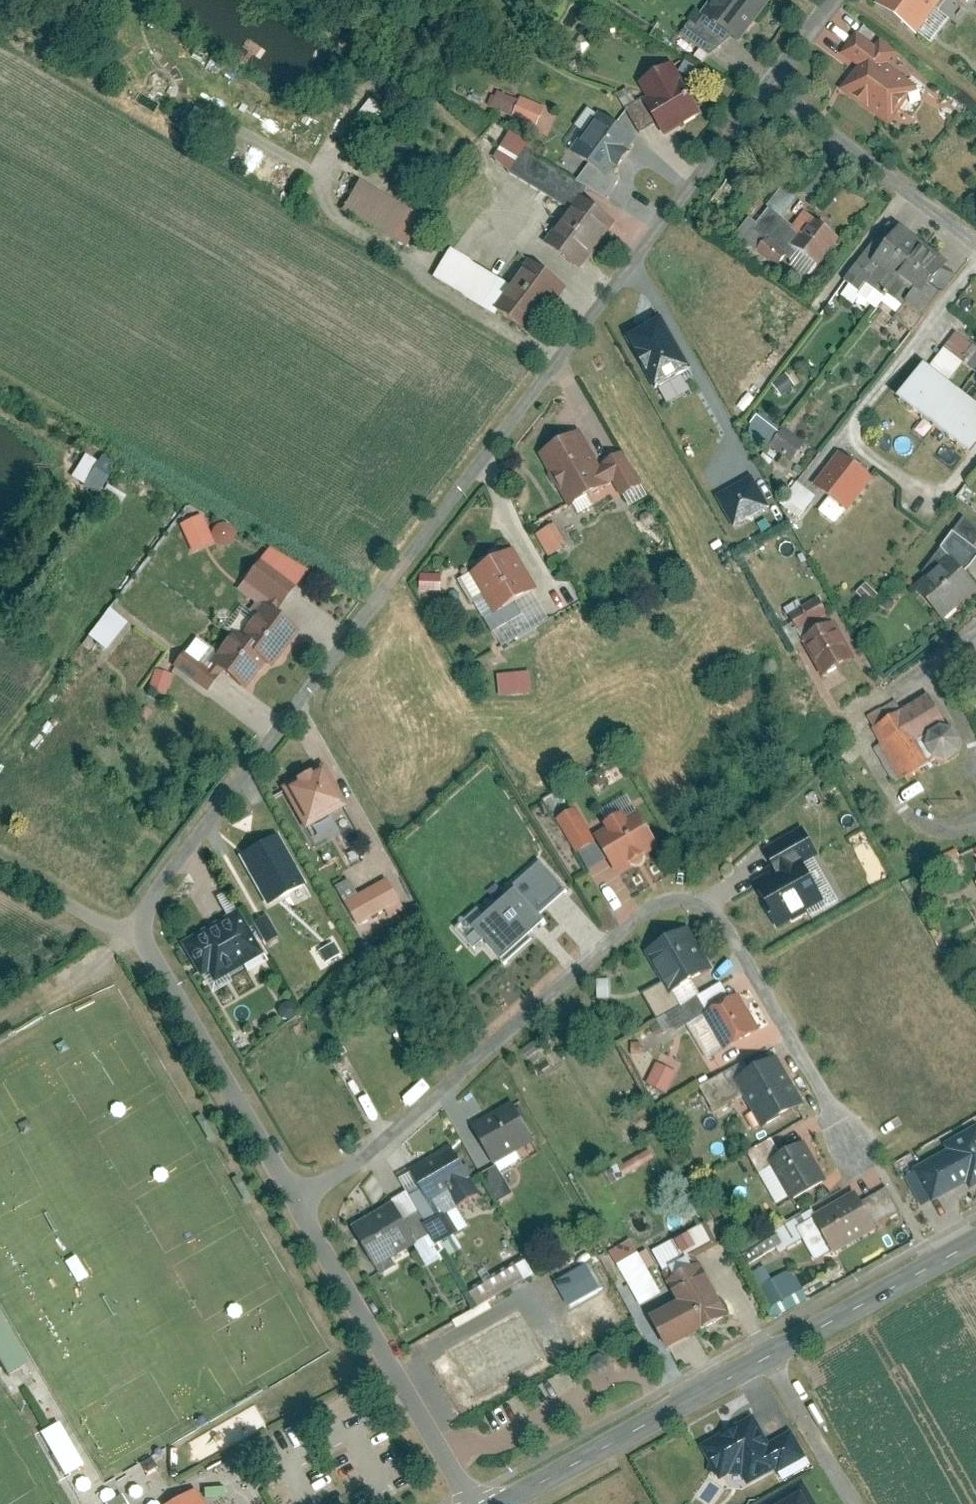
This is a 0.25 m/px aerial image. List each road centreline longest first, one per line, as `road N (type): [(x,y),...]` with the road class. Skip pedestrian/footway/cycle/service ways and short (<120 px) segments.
road 1 (residential): [(132,933),(758,76)]
road 2 (residential): [(862,1142),(727,909),(684,892),(658,902),(300,1201)]
road 3 (residential): [(473,1503),(300,1201)]
road 4 (residential): [(300,1201),(132,933)]
road 5 (tertiary): [(500,1503),(772,1358)]
road 6 (residential): [(975,241),(758,76)]
road 7 (tertiary): [(772,1358),(975,1244)]
road 8 (residential): [(772,1358),(858,1503)]
road 9 (residential): [(132,933),(0,857)]

